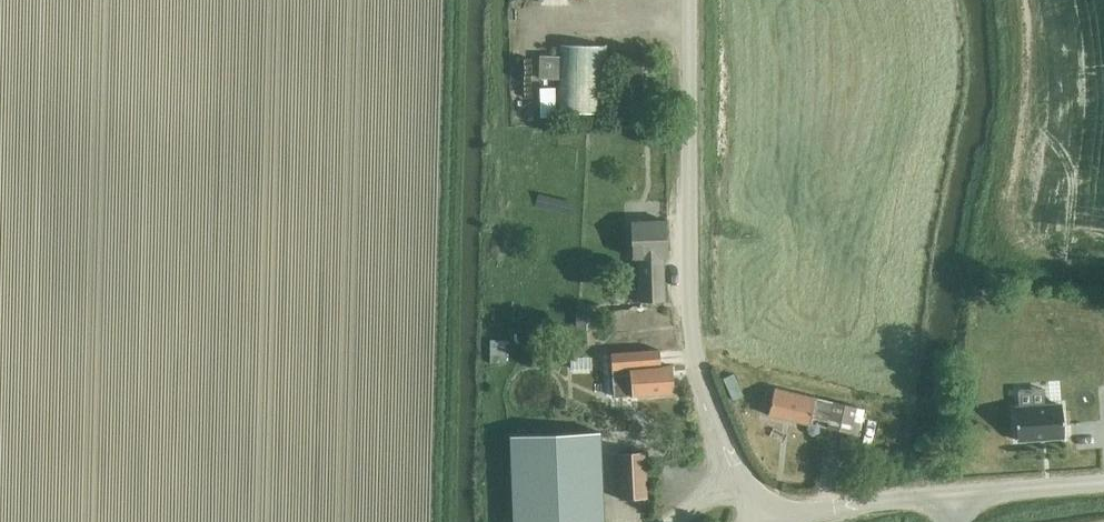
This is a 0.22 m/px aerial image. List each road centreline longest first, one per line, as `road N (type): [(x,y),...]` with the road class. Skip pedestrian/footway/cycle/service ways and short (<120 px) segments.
road 1 (tertiary): [(766,515),(724,441),(691,328),(694,0)]
road 2 (tertiary): [(766,515),(1103,485)]

